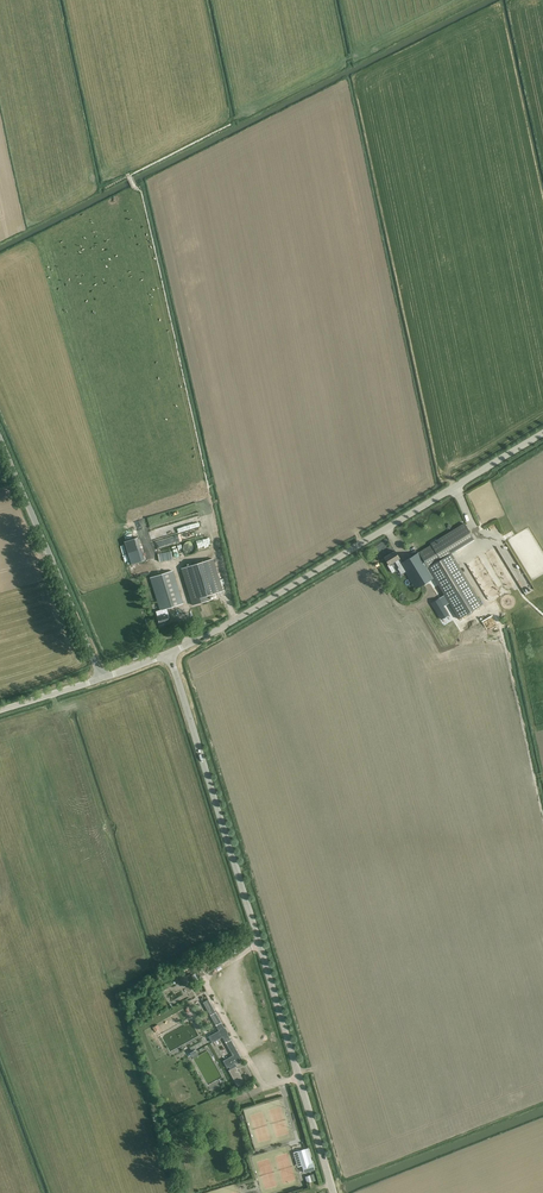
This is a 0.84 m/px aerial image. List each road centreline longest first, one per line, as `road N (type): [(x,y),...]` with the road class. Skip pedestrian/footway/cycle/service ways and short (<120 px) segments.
road 1 (unclassified): [(336,1192),(169,654)]
road 2 (tertiary): [(169,654),(542,432)]
road 3 (unclassified): [(102,678),(0,443)]

